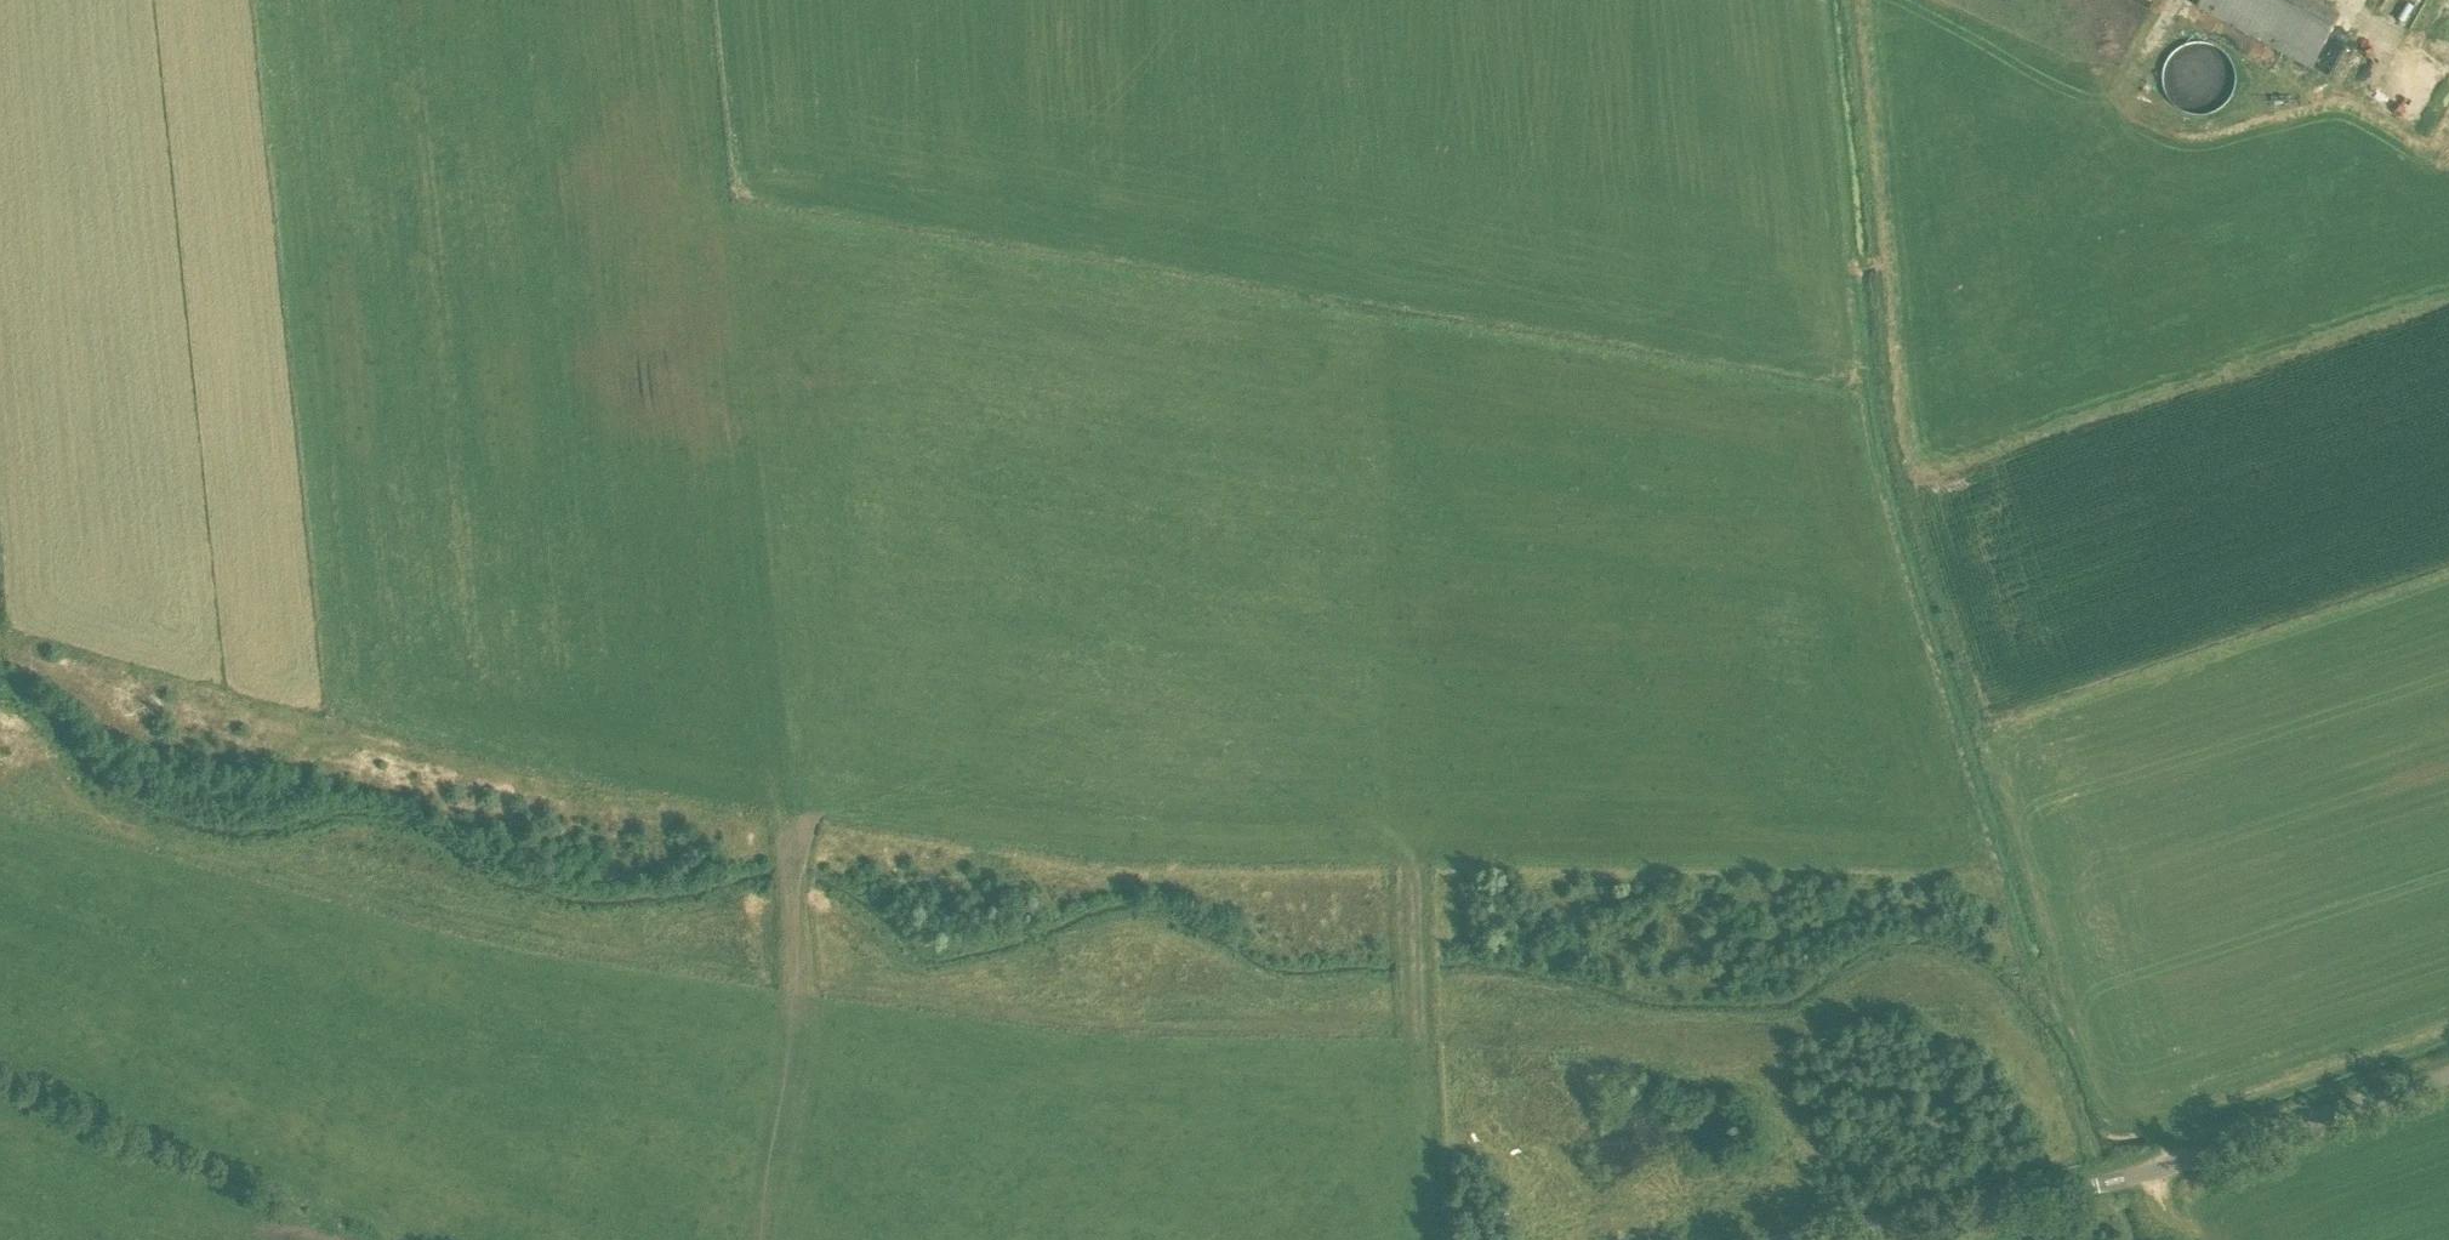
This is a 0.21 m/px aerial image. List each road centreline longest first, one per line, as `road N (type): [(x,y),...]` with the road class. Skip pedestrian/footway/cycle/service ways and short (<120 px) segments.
road 1 (unclassified): [(1771,1239),(2088,1183),(2448,1065)]

